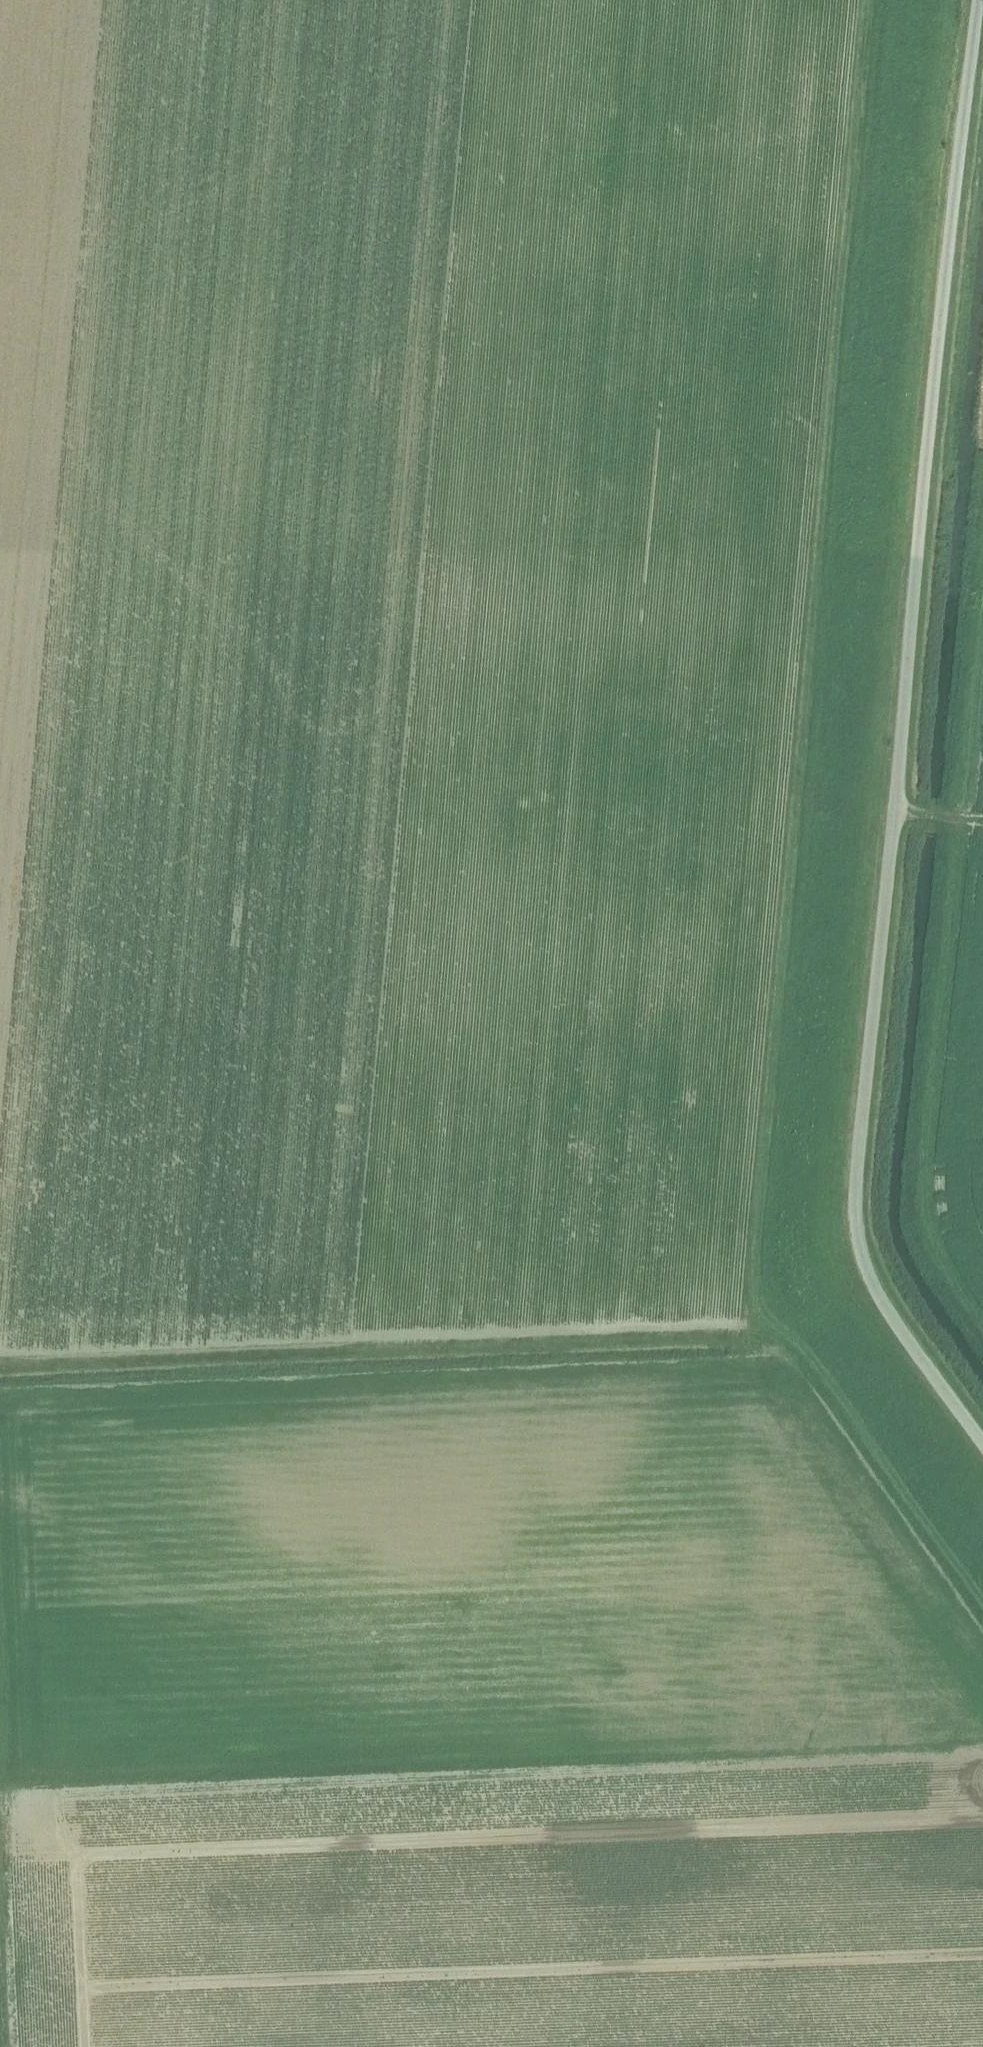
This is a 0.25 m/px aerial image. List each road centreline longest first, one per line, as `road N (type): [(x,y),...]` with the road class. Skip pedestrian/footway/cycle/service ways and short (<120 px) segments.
road 1 (unclassified): [(982,1440),(876,1288),(859,1244),(855,1201),(979,0)]

